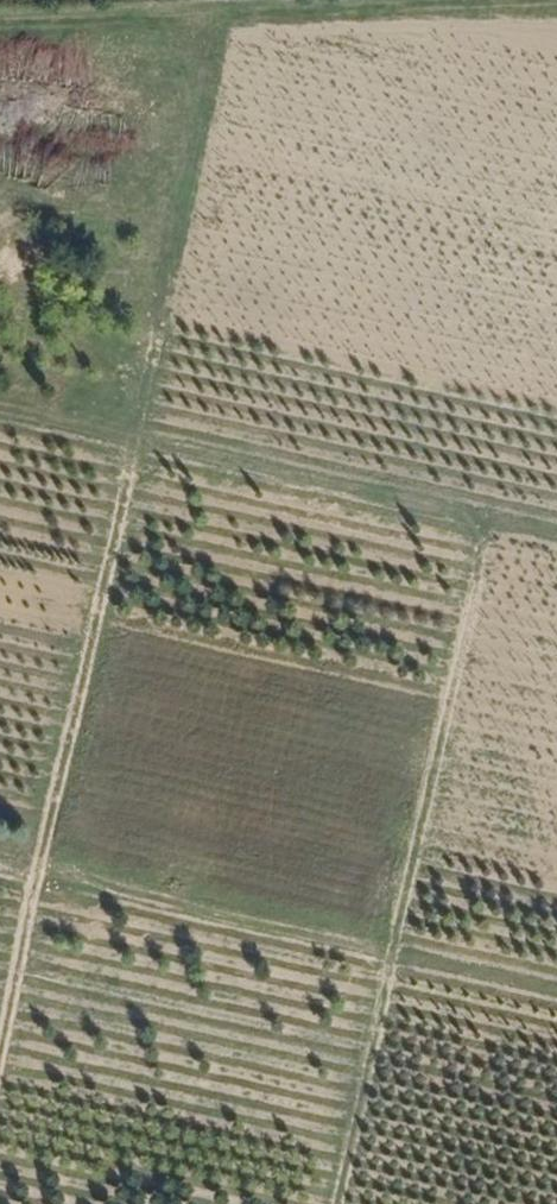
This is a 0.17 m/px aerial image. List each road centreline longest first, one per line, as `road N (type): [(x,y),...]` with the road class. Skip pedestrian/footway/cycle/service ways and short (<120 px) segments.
road 1 (track): [(489,510),(336,1203)]
road 2 (track): [(0,1052),(138,429)]
road 3 (track): [(0,397),(556,526)]

